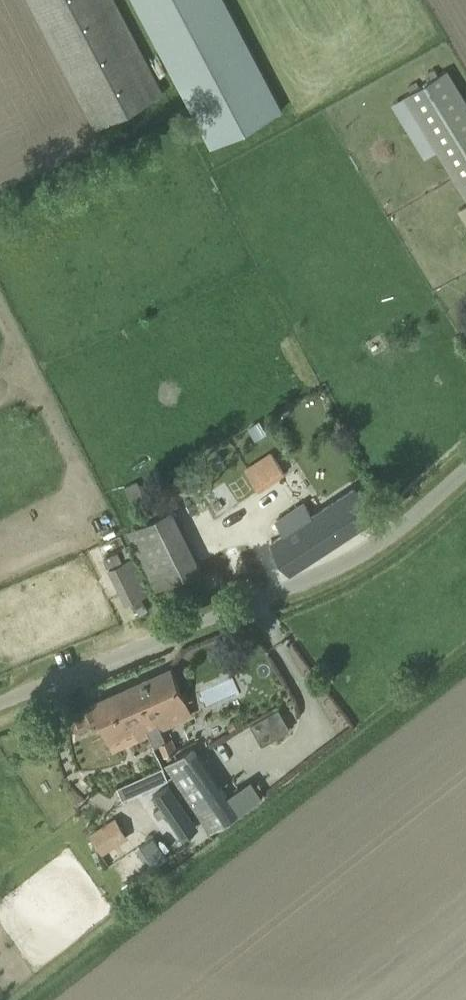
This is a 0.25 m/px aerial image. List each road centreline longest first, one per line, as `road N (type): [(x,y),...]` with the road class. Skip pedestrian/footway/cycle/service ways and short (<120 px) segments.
road 1 (unclassified): [(0,710),(368,557),(465,479)]

